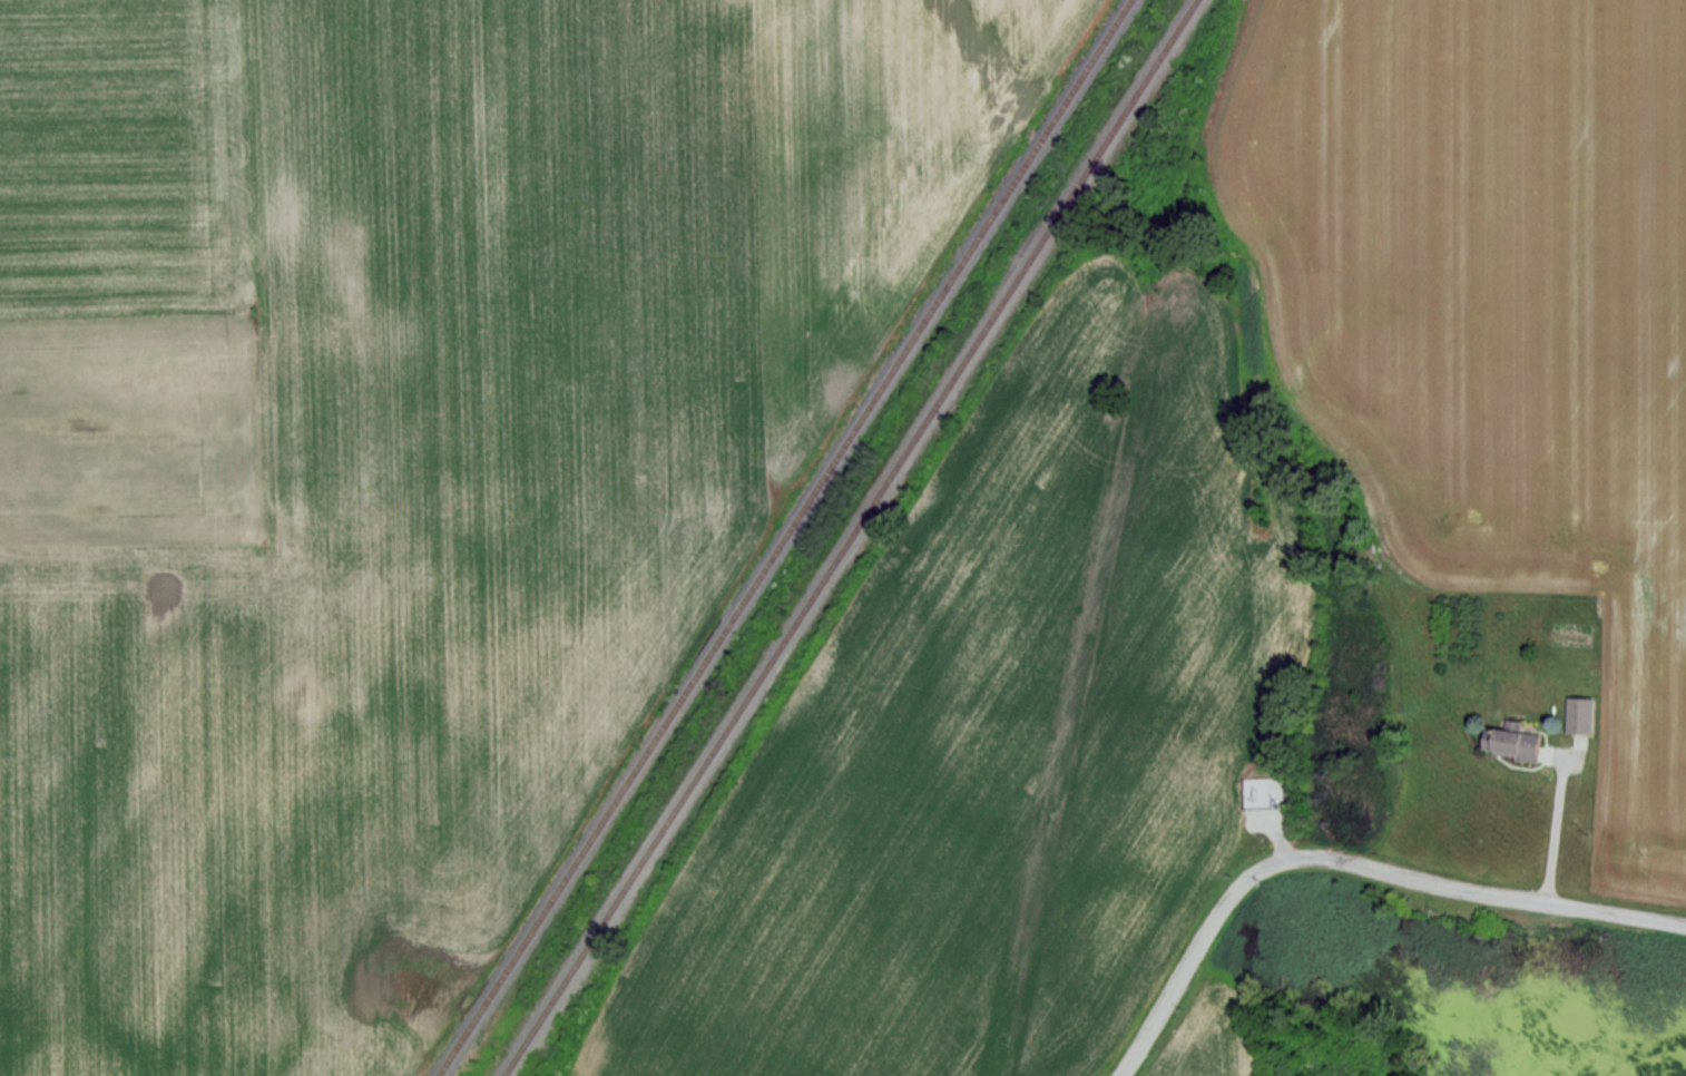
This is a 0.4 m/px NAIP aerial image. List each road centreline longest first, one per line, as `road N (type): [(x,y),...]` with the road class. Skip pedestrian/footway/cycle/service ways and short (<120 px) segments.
road 1 (residential): [(1121,1075),(1235,888),(1276,859),(1330,859),(1422,882),(1685,925)]

